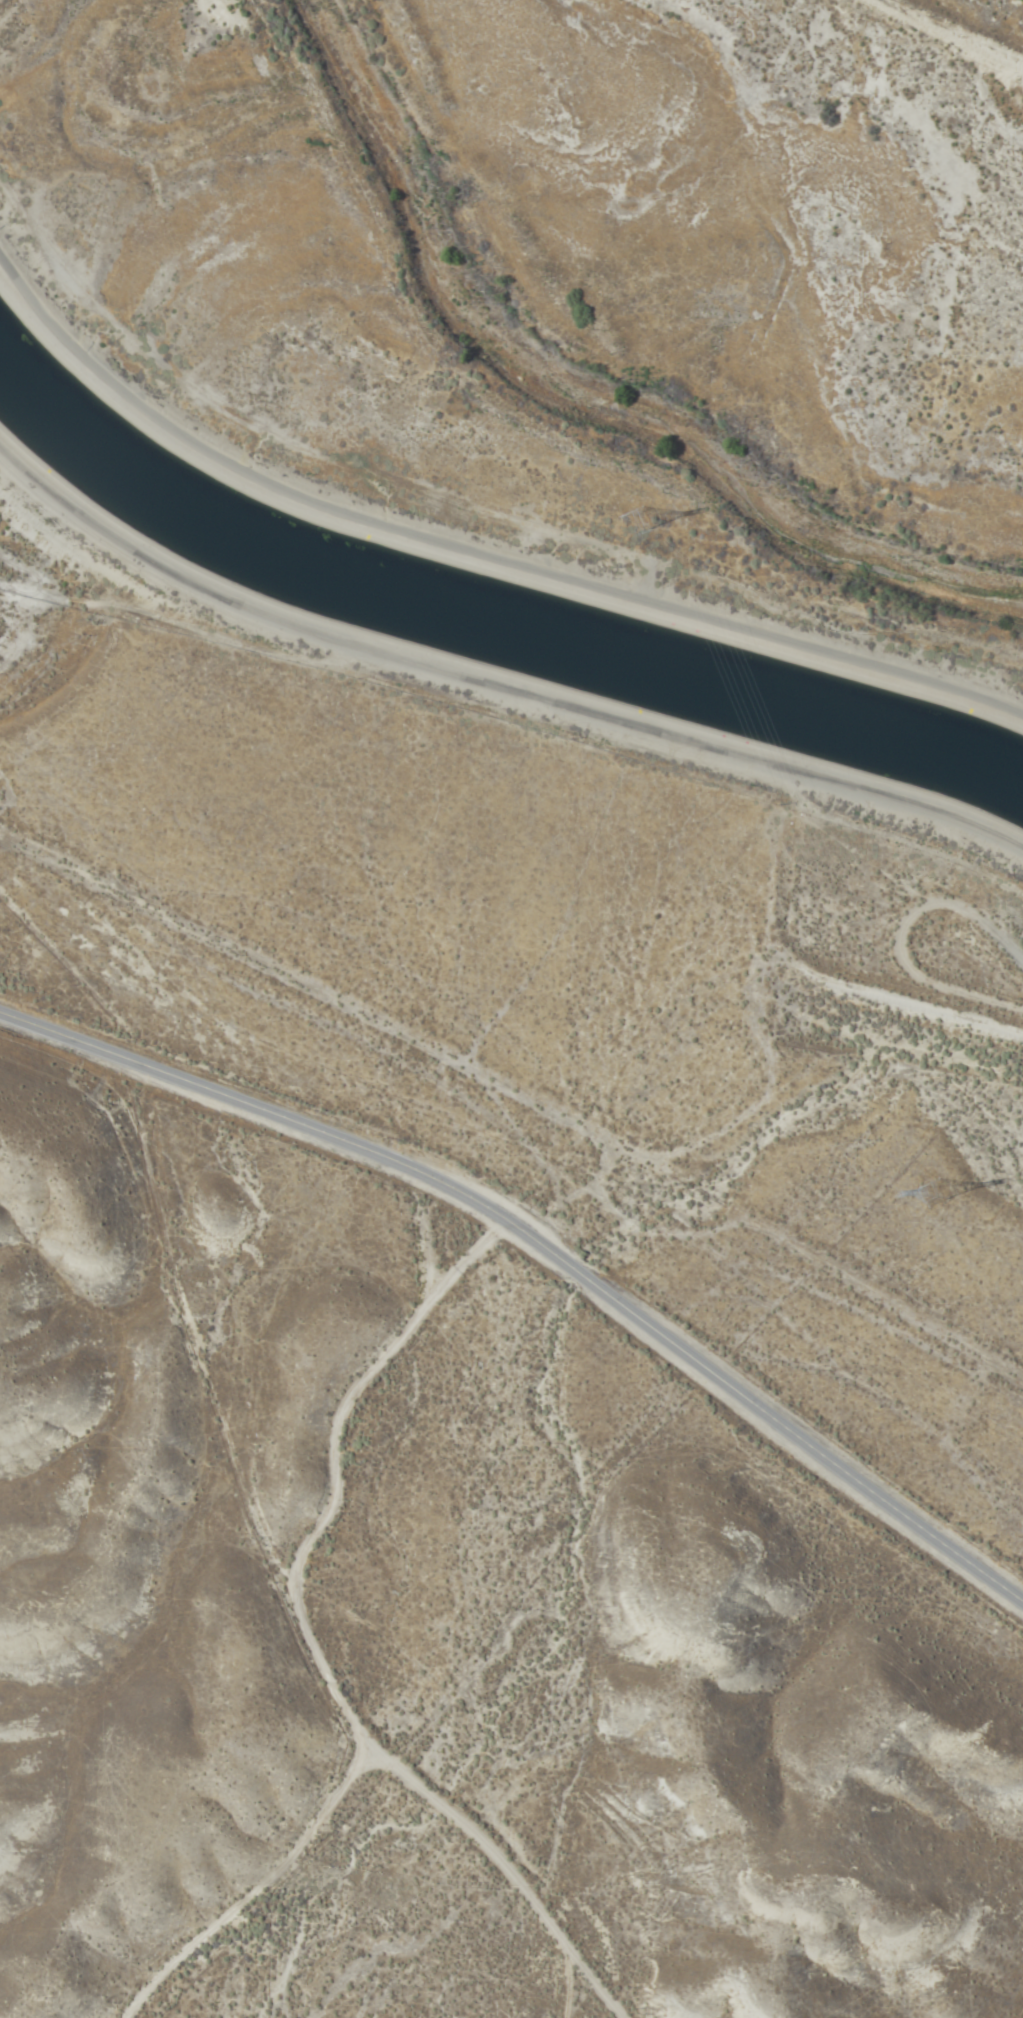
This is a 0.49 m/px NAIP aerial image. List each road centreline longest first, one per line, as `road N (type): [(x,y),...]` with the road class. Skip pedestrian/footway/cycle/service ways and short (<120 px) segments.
road 1 (tertiary): [(1022,1595),(472,1197),(334,1134),(0,1011)]
road 2 (residential): [(1022,712),(412,539),(262,484),(110,388),(0,254)]
road 3 (residential): [(1022,1009),(912,978),(903,939),(920,908),(940,902),(960,907),(1022,958)]
road 4 (residential): [(807,974),(972,1018),(1022,1040)]
road 5 (track): [(1022,76),(870,0)]

